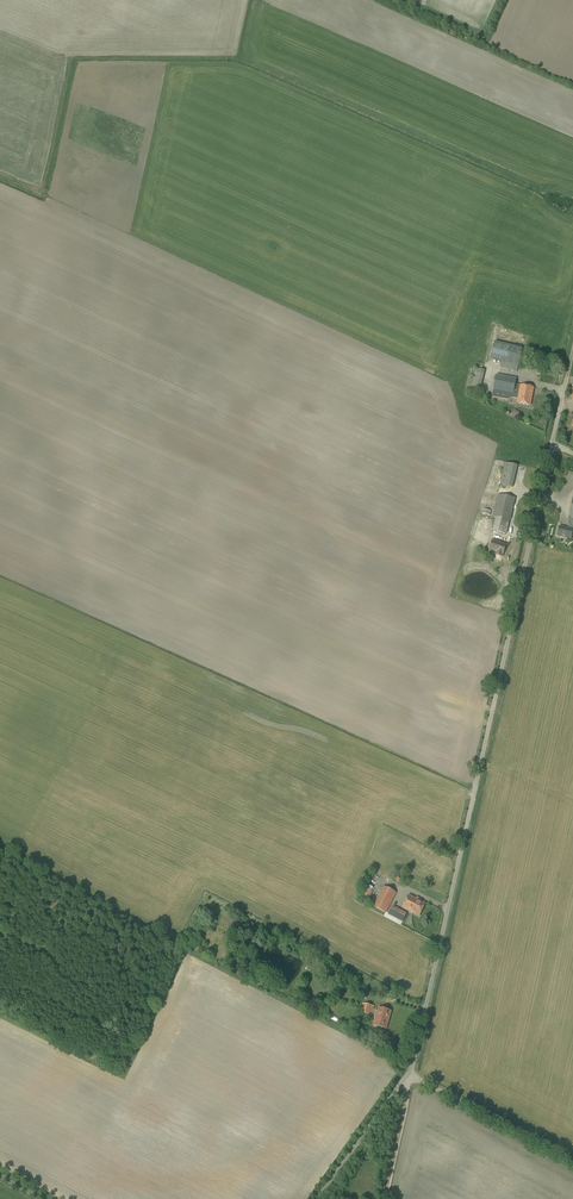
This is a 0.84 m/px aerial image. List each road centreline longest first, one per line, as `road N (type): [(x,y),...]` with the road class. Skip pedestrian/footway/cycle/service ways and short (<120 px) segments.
road 1 (unclassified): [(408,1074),(549,445)]
road 2 (unclassified): [(572,1161),(408,1074)]
road 3 (unclassified): [(317,1198),(408,1074)]
road 4 (track): [(383,1198),(408,1074)]

